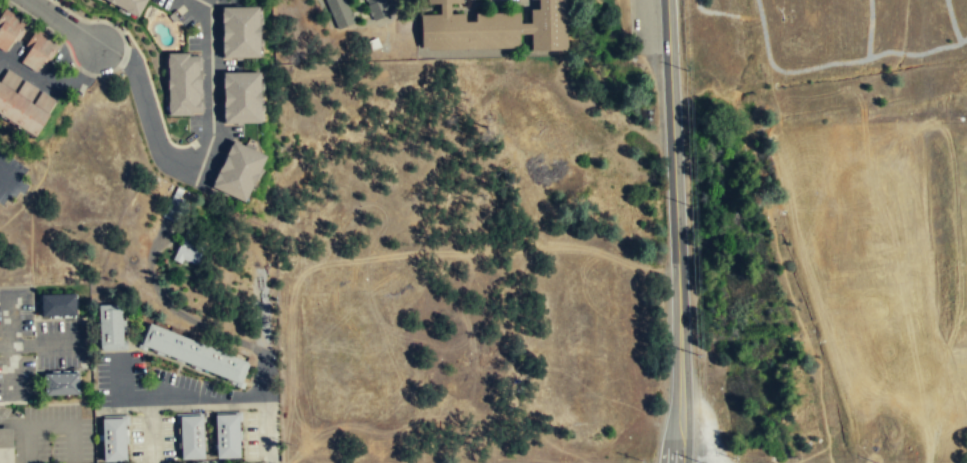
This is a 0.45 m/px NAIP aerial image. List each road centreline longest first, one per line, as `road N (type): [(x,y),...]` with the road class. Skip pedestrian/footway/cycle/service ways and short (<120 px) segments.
road 1 (residential): [(667,0),(678,462)]

